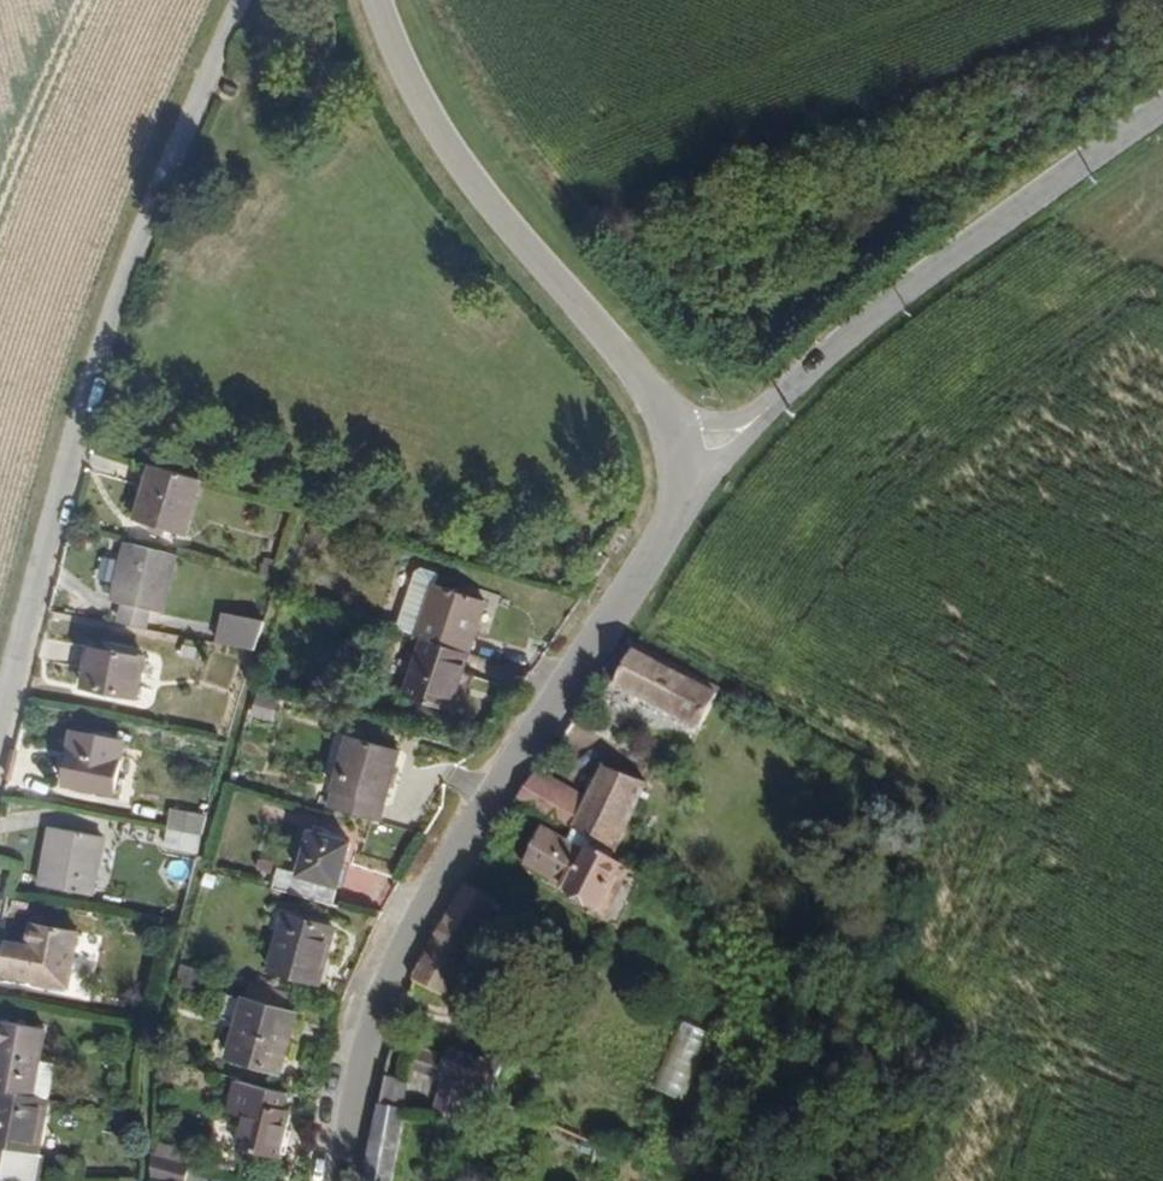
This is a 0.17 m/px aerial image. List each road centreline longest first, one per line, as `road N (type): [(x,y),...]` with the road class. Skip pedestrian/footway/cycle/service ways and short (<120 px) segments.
road 1 (secondary): [(352,1180),(388,996),(501,781),(668,526),(682,486),(679,438)]
road 2 (residential): [(0,730),(91,381),(251,0)]
road 3 (tertiary): [(679,438),(744,429),(944,267),(1162,114)]
road 4 (secondary): [(679,438),(655,391),(442,147),(381,0)]

